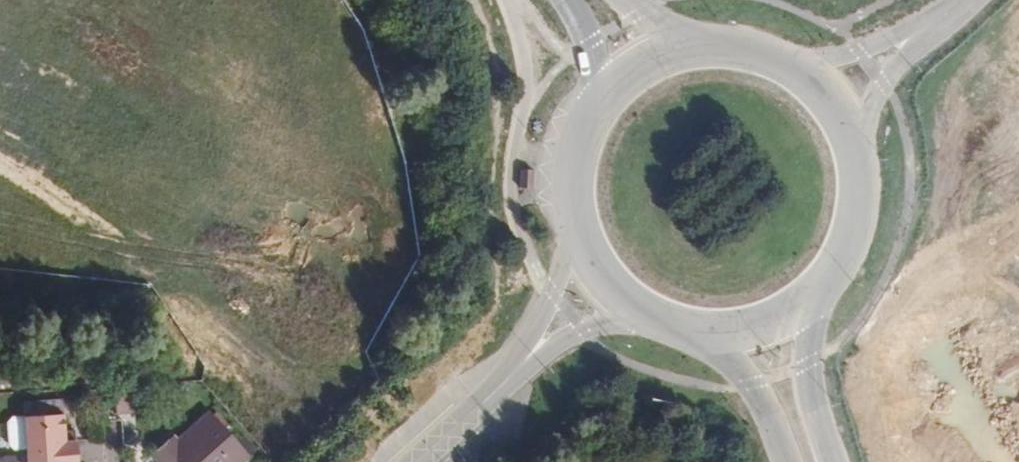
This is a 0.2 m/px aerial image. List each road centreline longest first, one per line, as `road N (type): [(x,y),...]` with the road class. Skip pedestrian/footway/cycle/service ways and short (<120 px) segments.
road 1 (primary): [(834,461),(812,357),(817,293)]
road 2 (tertiary): [(582,211),(521,366)]
road 3 (primary): [(704,329),(752,380),(791,461)]
road 4 (primary): [(817,293),(858,225),(855,145)]
road 5 (tertiary): [(521,366),(655,314)]
road 6 (tertiary): [(418,461),(521,366)]
road 7 (primary): [(582,211),(595,252),(620,288),(655,314)]
road 8 (unclassified): [(855,145),(879,86),(919,33)]
road 9 (unclassified): [(919,33),(797,70)]
road 10 (primary): [(704,329),(764,324),(817,293)]
road 11 (primary): [(562,0),(584,40),(603,112)]

